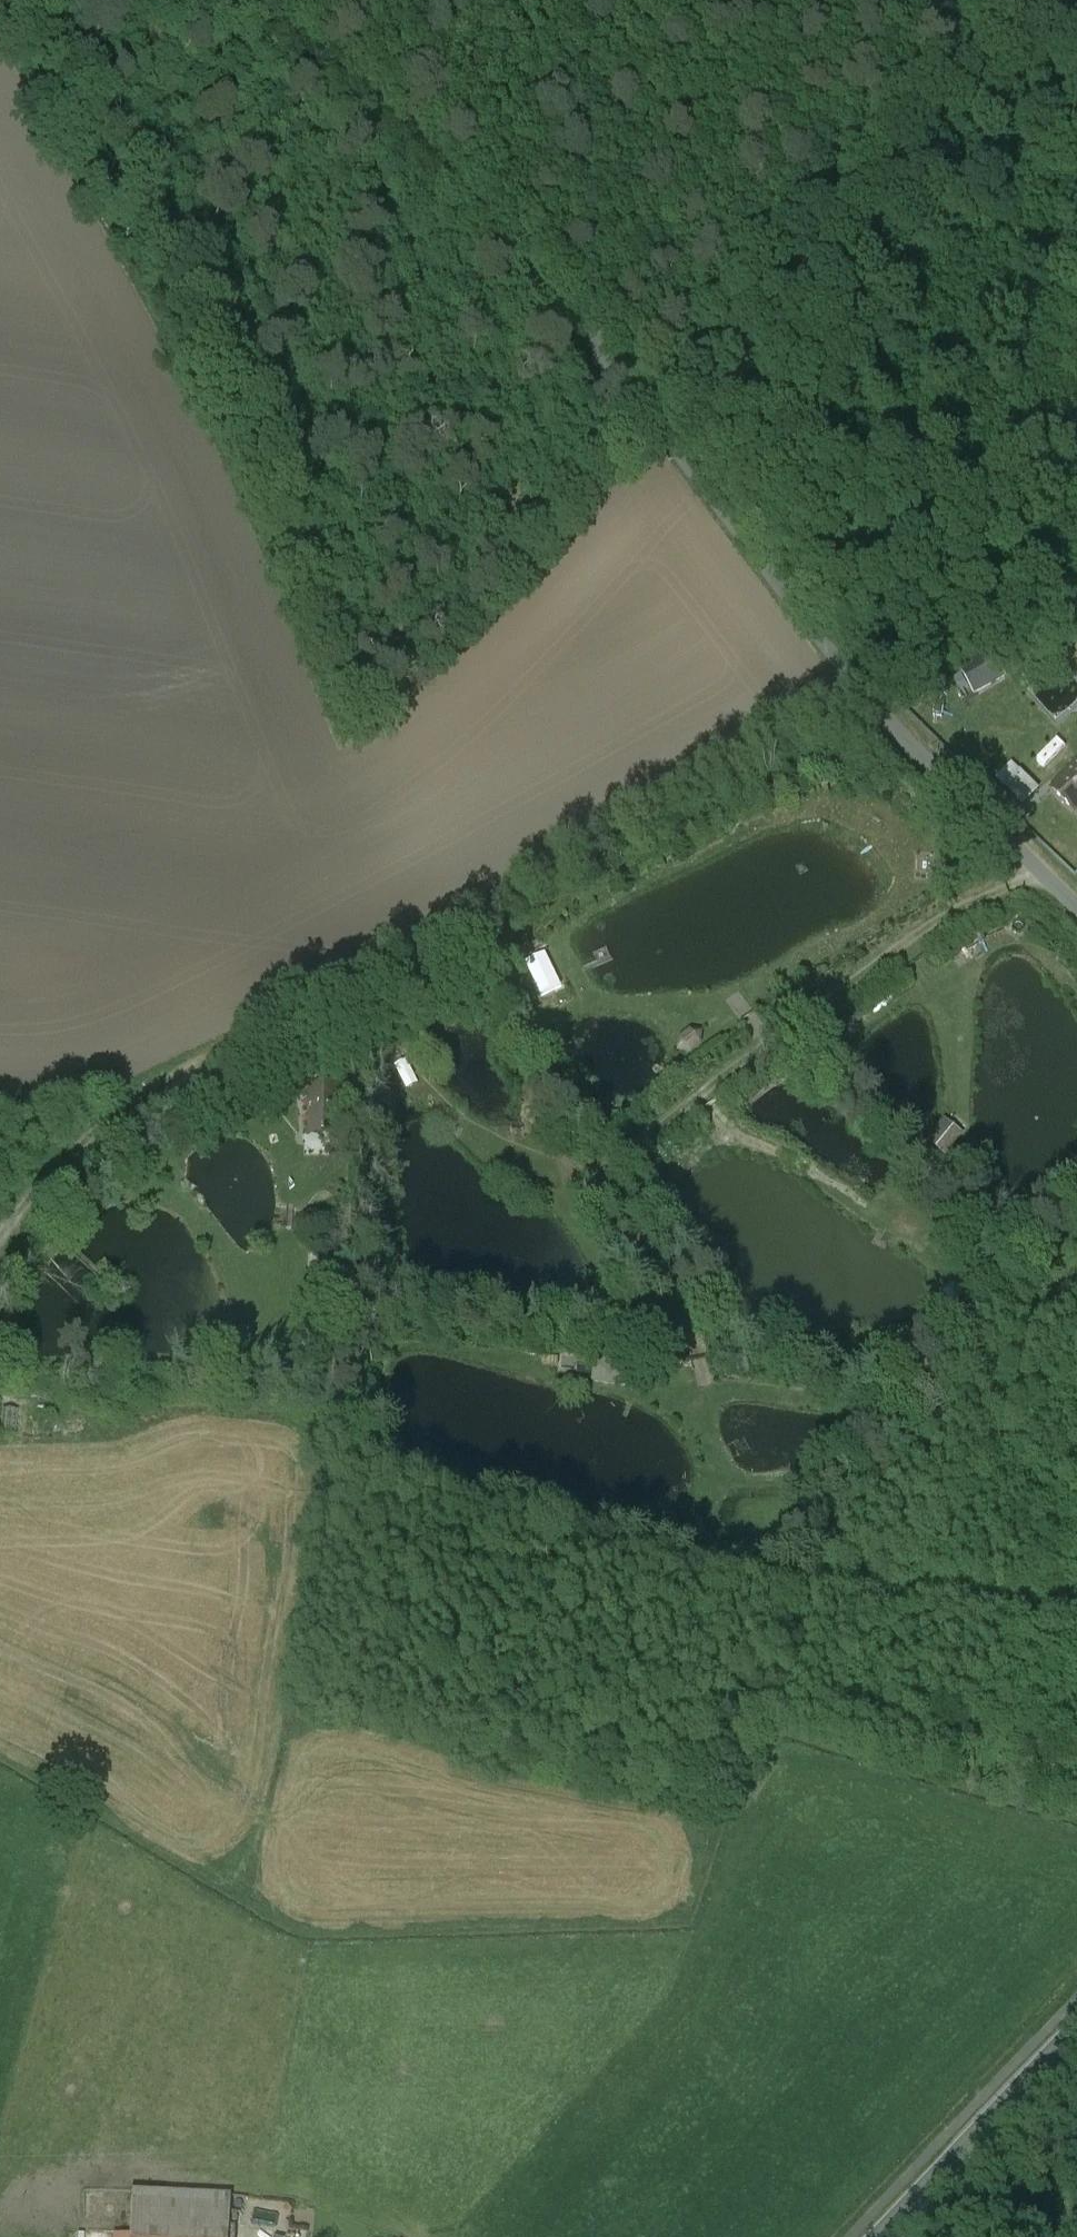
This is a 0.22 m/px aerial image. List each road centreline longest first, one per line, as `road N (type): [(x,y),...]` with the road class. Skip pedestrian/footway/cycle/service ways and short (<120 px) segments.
road 1 (unclassified): [(230,0),(407,129),(464,184),(868,697),(1076,909)]
road 2 (unclassified): [(880,2236),(1076,2029)]
road 3 (track): [(1076,44),(831,0)]

